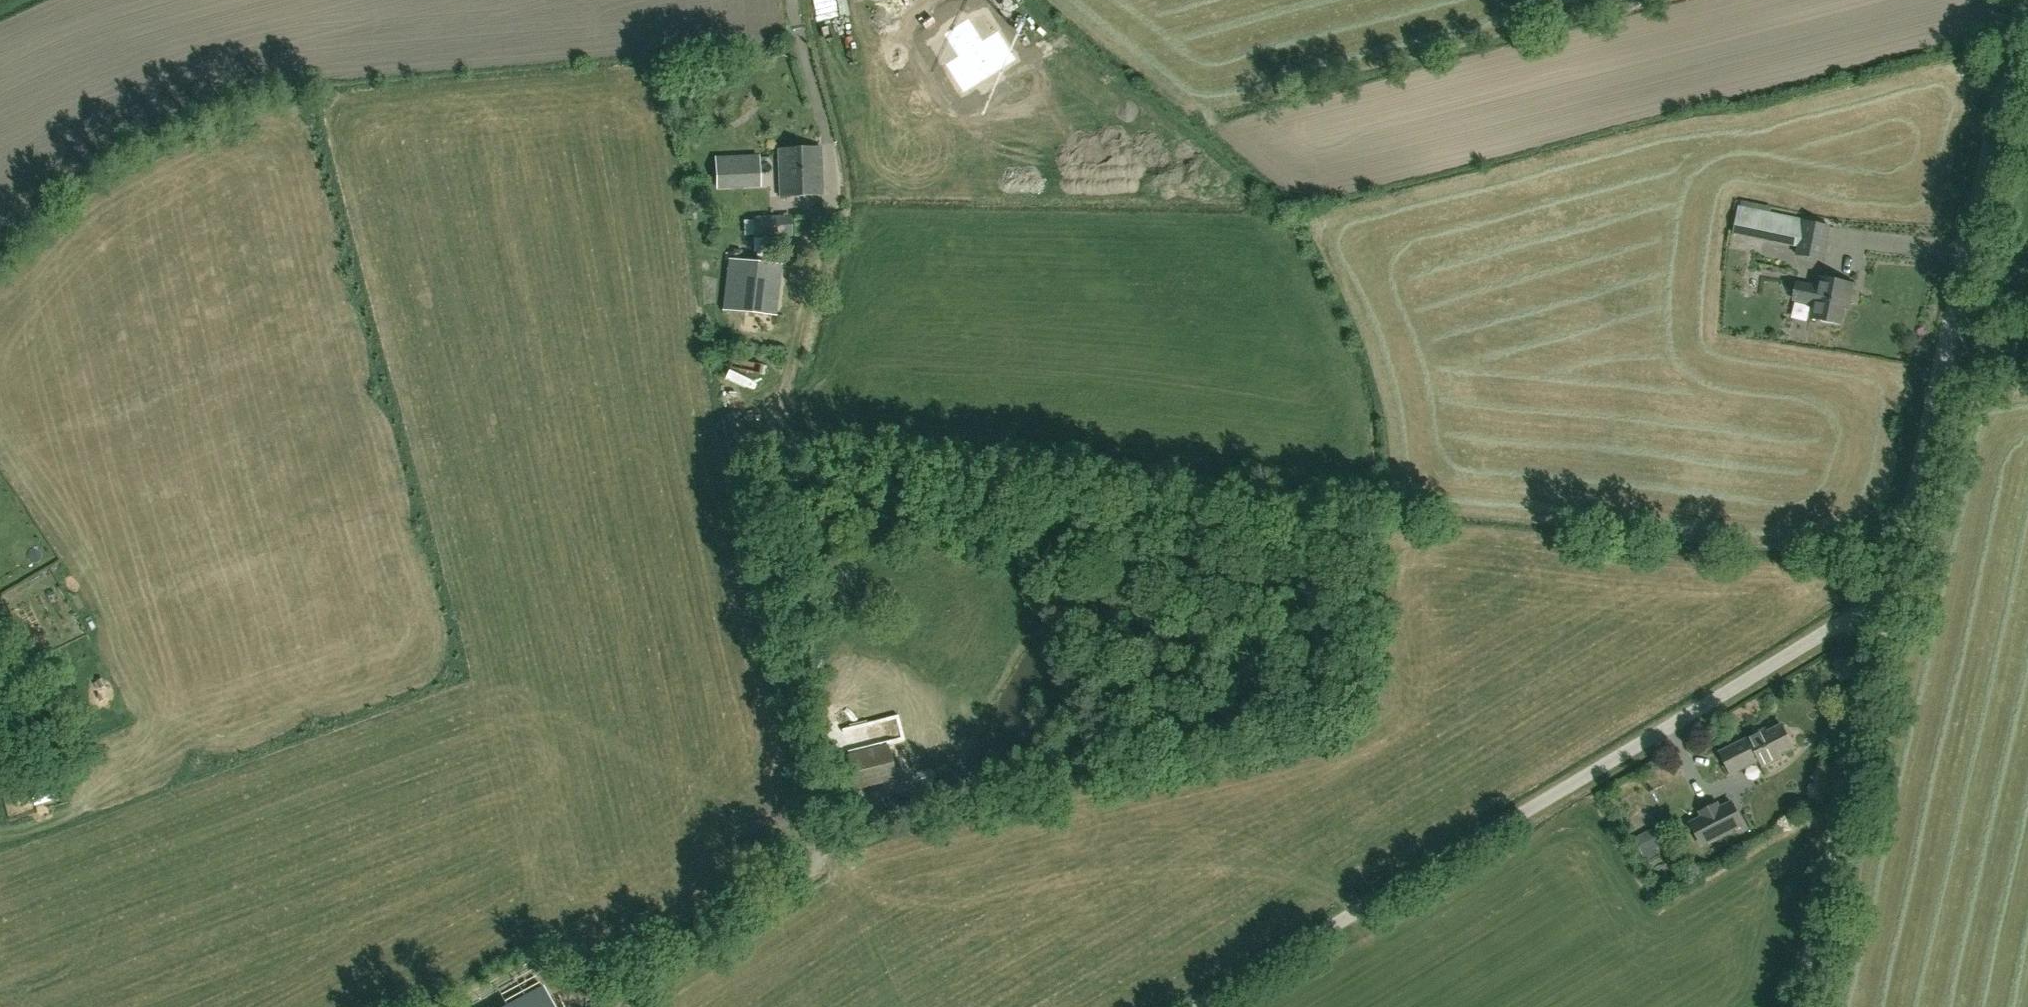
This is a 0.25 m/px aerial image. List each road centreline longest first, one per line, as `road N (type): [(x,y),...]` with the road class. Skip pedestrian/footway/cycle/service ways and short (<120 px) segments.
road 1 (unclassified): [(1197,1006),(1849,619),(1884,621)]
road 2 (unclassified): [(1884,621),(2020,0)]
road 3 (unclassified): [(1798,1006),(1884,621)]

